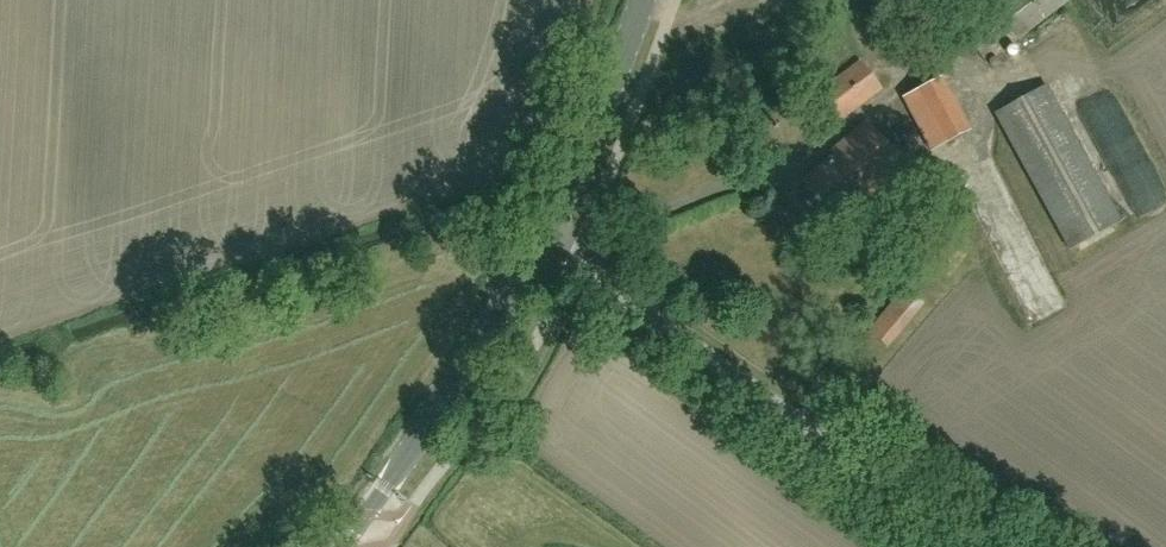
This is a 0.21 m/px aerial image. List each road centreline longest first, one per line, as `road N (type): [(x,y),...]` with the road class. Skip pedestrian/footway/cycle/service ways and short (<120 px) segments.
road 1 (unclassified): [(973,546),(536,243)]
road 2 (tertiary): [(341,546),(450,393),(536,243)]
road 3 (tertiary): [(536,243),(612,87),(644,0)]

